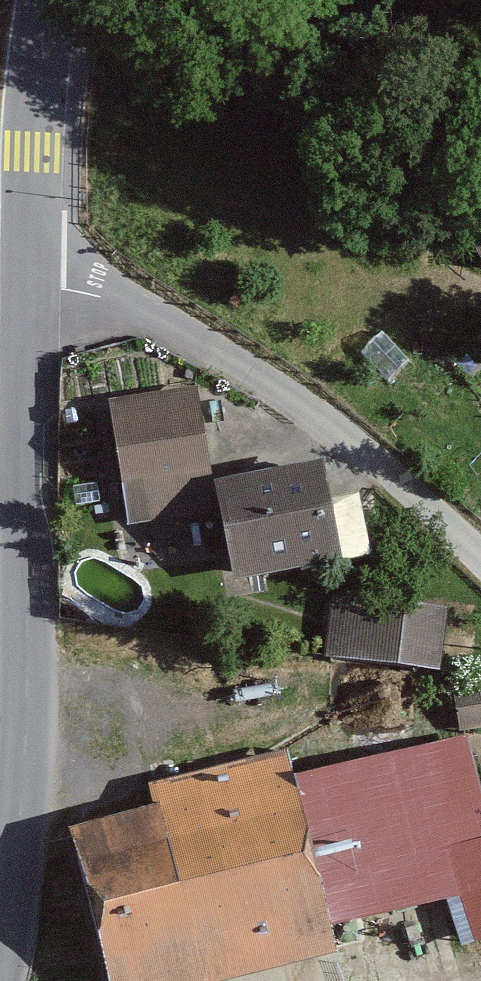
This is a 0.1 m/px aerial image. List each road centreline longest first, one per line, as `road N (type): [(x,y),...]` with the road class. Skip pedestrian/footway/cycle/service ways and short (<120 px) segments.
road 1 (tertiary): [(0,966),(25,788),(33,277)]
road 2 (residential): [(33,277),(174,330),(254,375),(330,426),(480,558)]
road 3 (tertiary): [(33,277),(46,0)]

